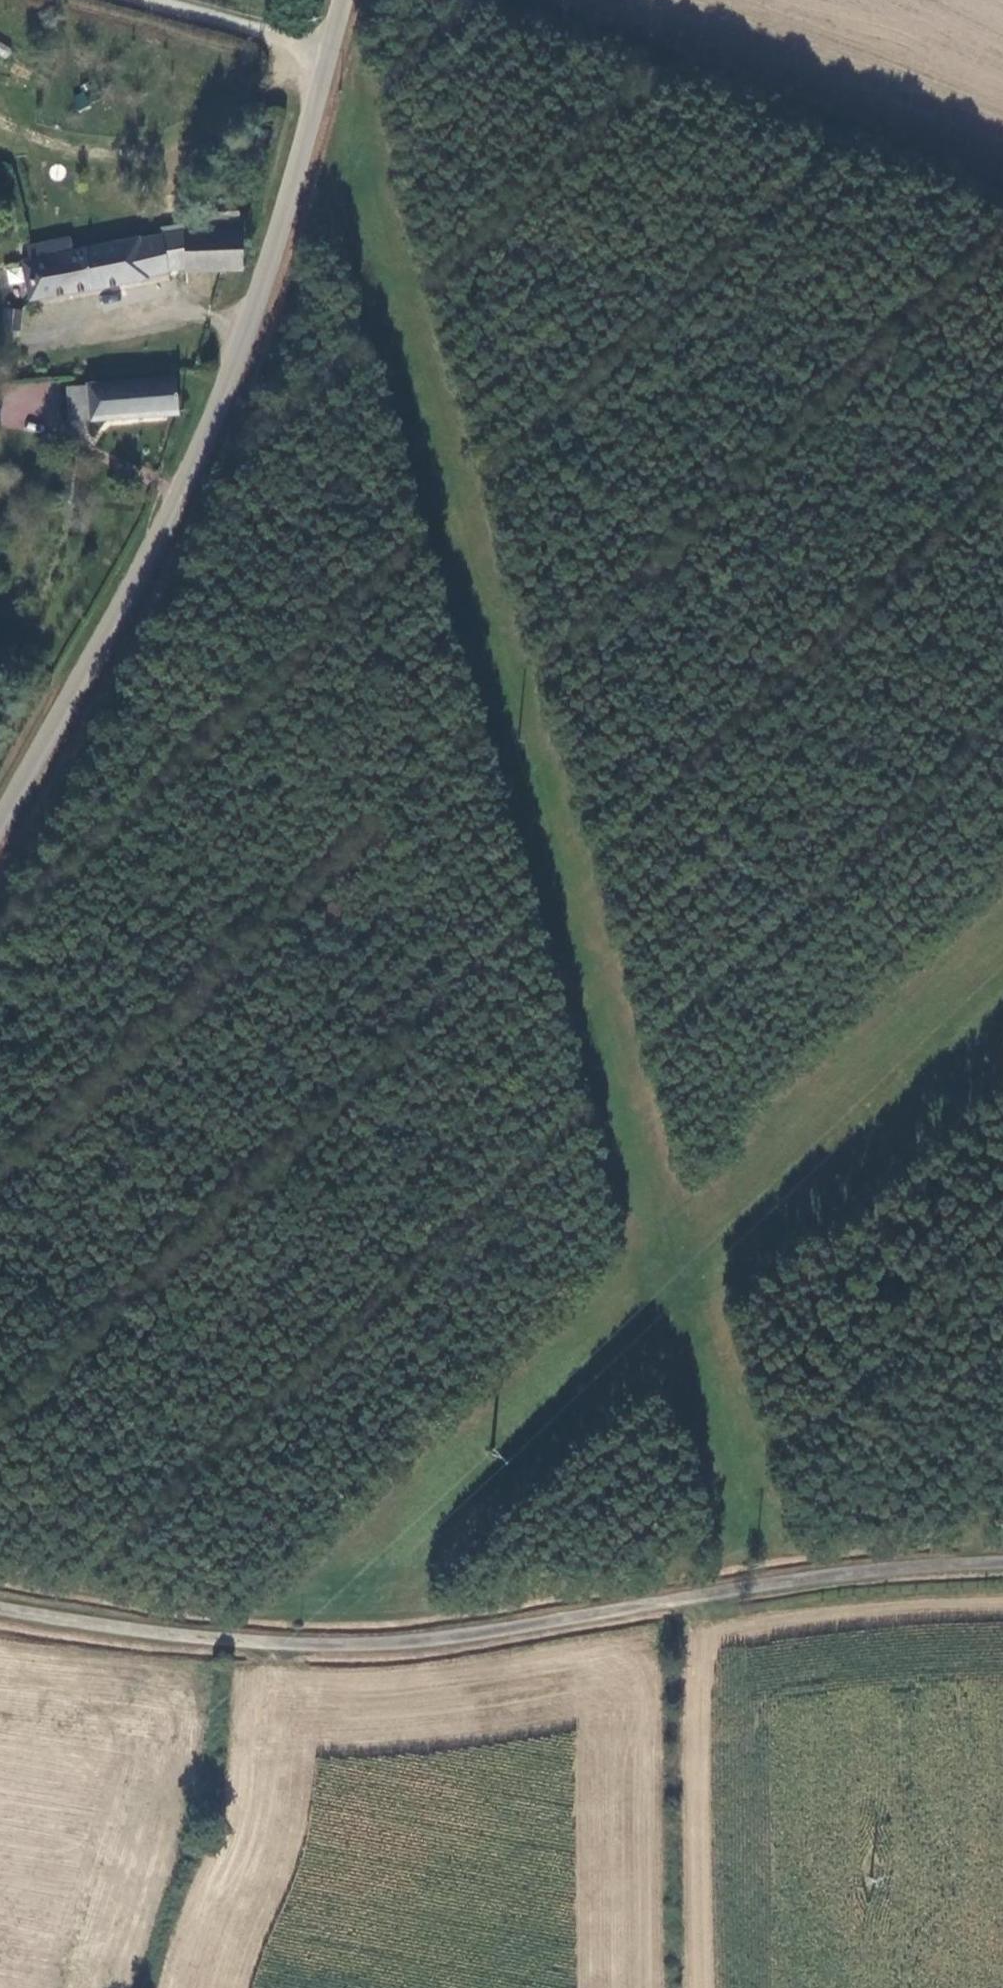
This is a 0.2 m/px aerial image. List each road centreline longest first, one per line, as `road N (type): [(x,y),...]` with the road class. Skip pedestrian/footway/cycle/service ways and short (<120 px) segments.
road 1 (unclassified): [(0,1609),(228,1642),(381,1645),(794,1581),(1002,1563)]
road 2 (unclassified): [(0,822),(179,505),(277,237),(328,50)]
road 3 (unclassified): [(328,50),(144,0)]

